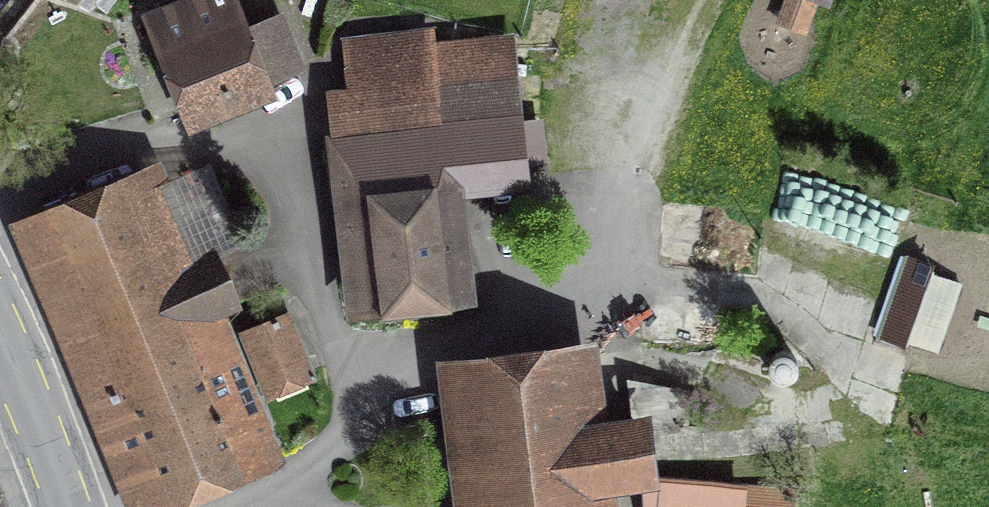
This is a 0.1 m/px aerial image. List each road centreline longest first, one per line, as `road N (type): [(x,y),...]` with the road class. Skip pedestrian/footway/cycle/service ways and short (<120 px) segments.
road 1 (tertiary): [(0,328),(72,506)]

